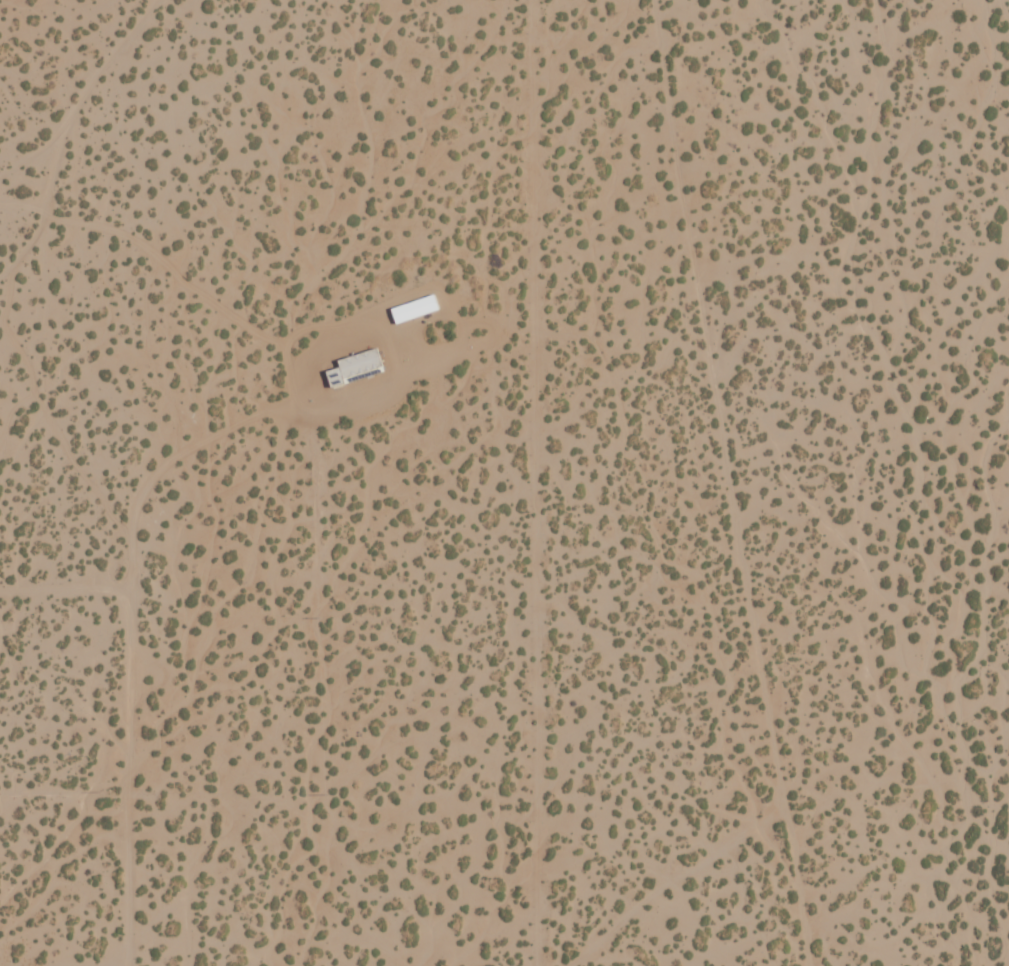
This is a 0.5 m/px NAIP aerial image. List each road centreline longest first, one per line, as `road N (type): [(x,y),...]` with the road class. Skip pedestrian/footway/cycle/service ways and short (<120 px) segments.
road 1 (residential): [(789,965),(733,655)]
road 2 (track): [(15,202),(66,161),(96,60),(138,0)]

